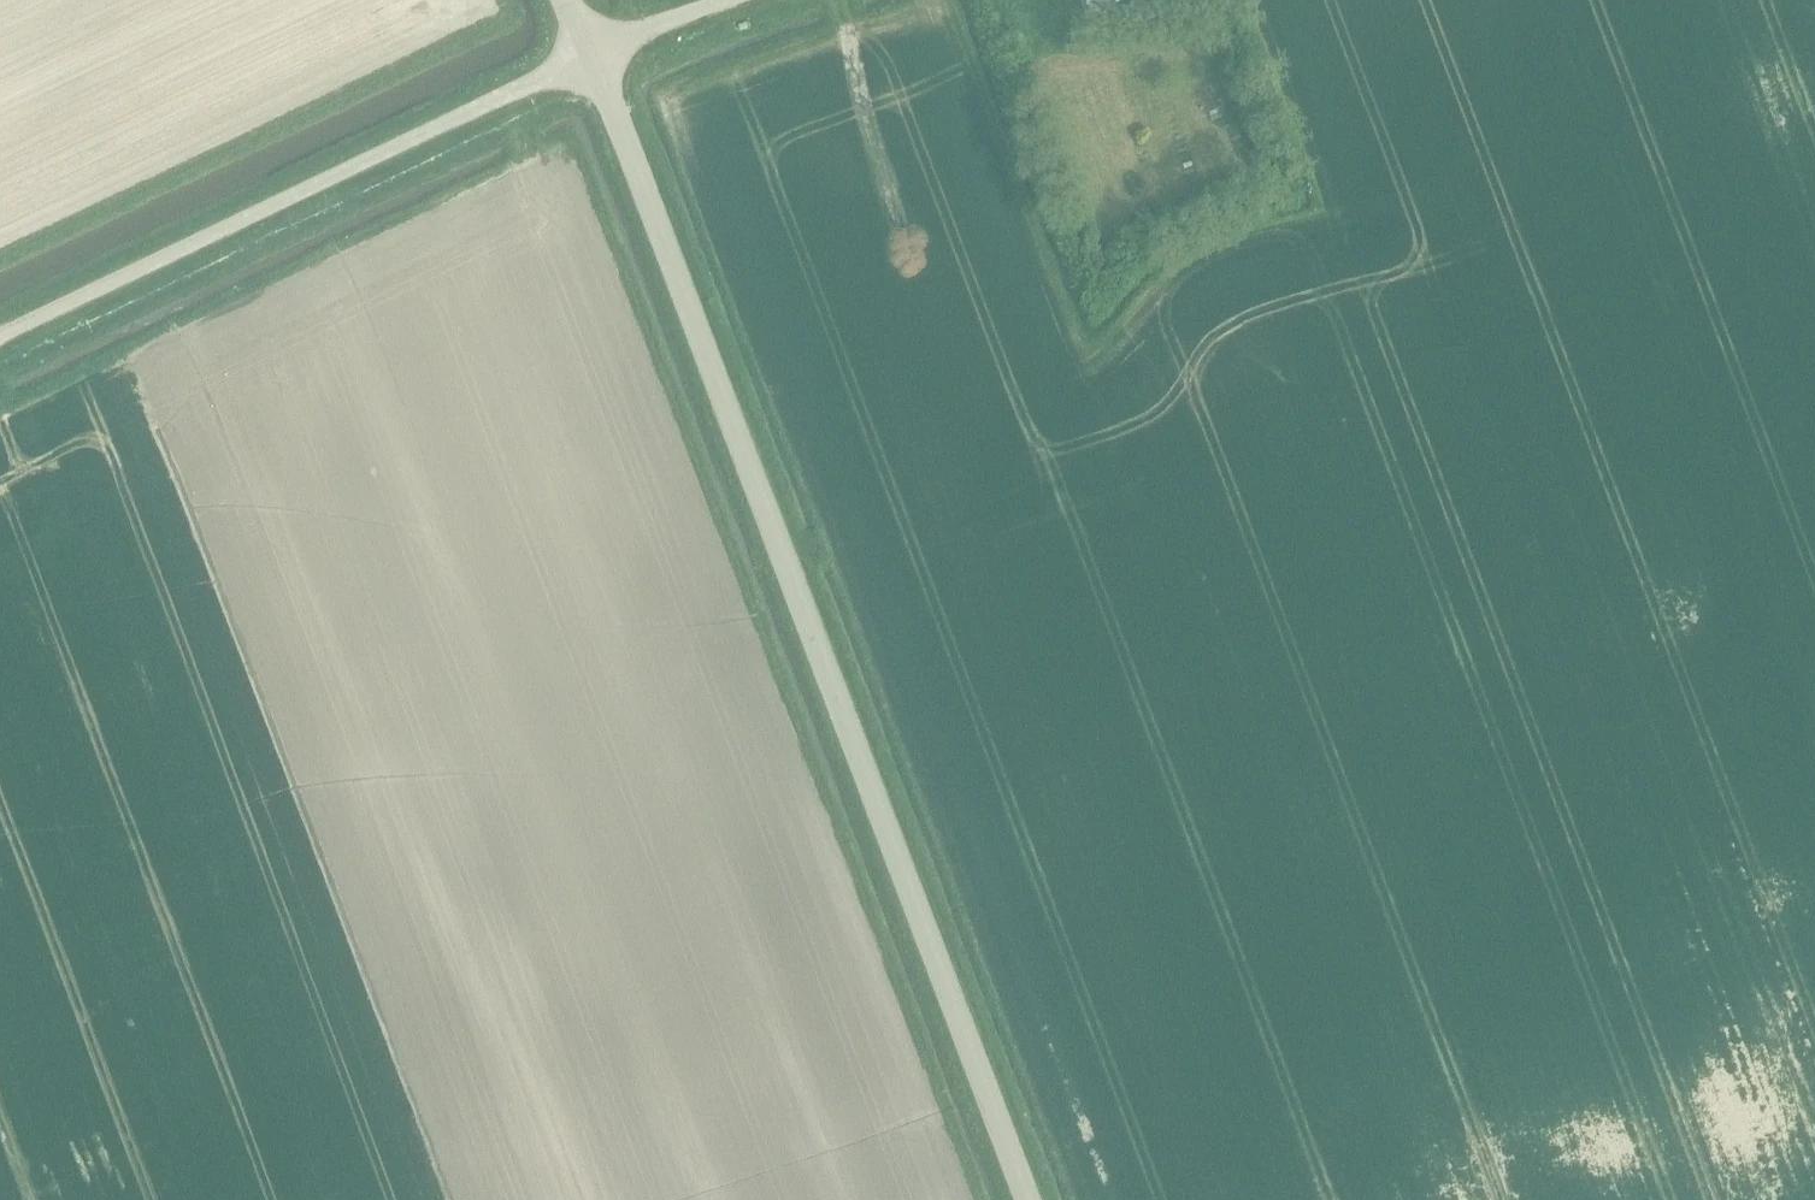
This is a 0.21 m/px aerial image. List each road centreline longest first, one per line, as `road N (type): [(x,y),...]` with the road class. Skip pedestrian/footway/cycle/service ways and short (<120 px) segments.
road 1 (unclassified): [(1030,1199),(596,48)]
road 2 (unclassified): [(0,334),(596,48)]
road 3 (unclassified): [(596,48),(728,0)]

